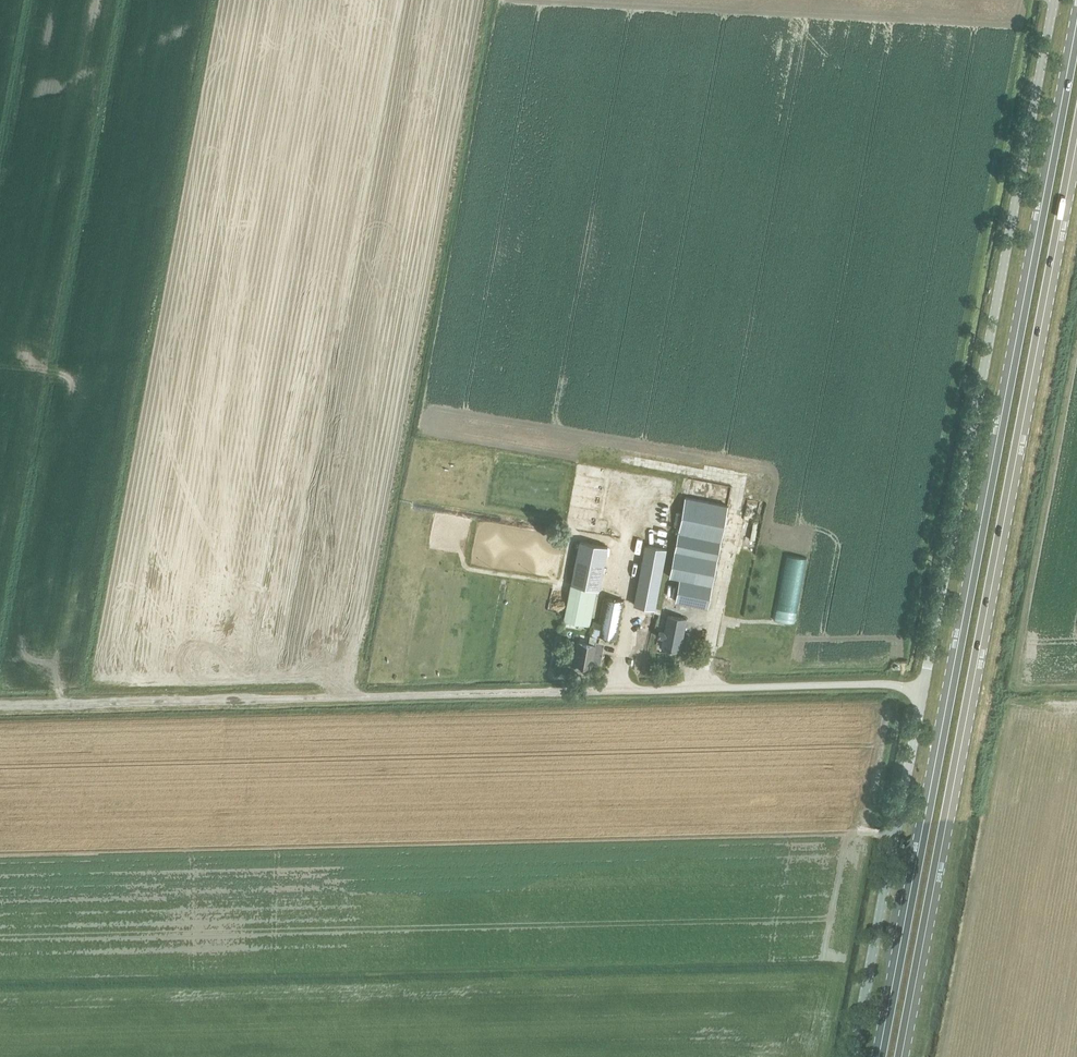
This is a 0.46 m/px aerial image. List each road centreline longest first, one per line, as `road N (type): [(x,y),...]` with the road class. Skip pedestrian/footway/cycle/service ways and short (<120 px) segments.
road 1 (unclassified): [(849,1056),(1053,0)]
road 2 (primary): [(1076,11),(878,1056)]
road 3 (primary): [(900,1056),(1076,134)]
road 4 (track): [(583,691),(0,705)]

